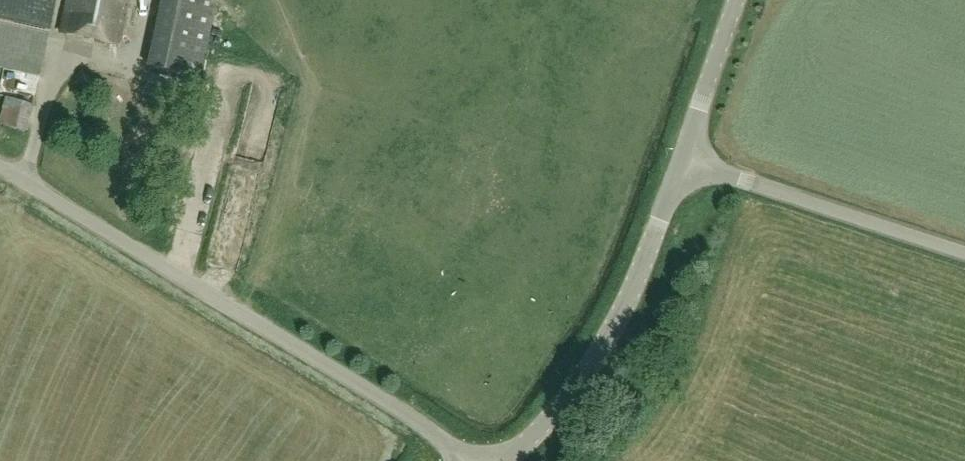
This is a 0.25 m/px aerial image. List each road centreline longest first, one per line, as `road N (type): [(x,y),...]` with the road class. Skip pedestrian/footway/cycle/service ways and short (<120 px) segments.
road 1 (unclassified): [(473,460),(0,169)]
road 2 (tertiary): [(508,460),(587,376),(687,162)]
road 3 (unclassified): [(964,255),(687,162)]
road 4 (tertiary): [(687,162),(743,0)]

